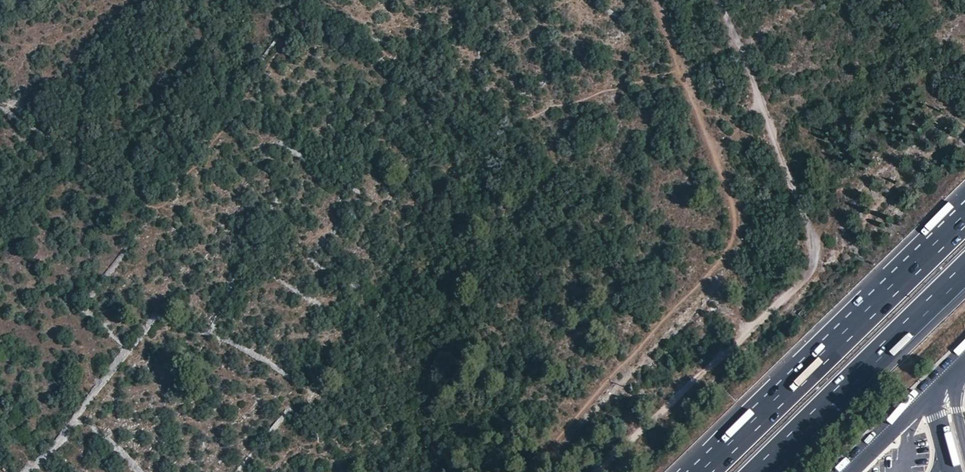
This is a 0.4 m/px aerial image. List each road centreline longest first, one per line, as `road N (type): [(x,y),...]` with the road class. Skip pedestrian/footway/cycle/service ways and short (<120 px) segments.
road 1 (unclassified): [(720,0),(798,213),(798,277),(587,471)]
road 2 (motorway): [(964,220),(705,471)]
road 3 (motorway): [(753,471),(964,267)]

